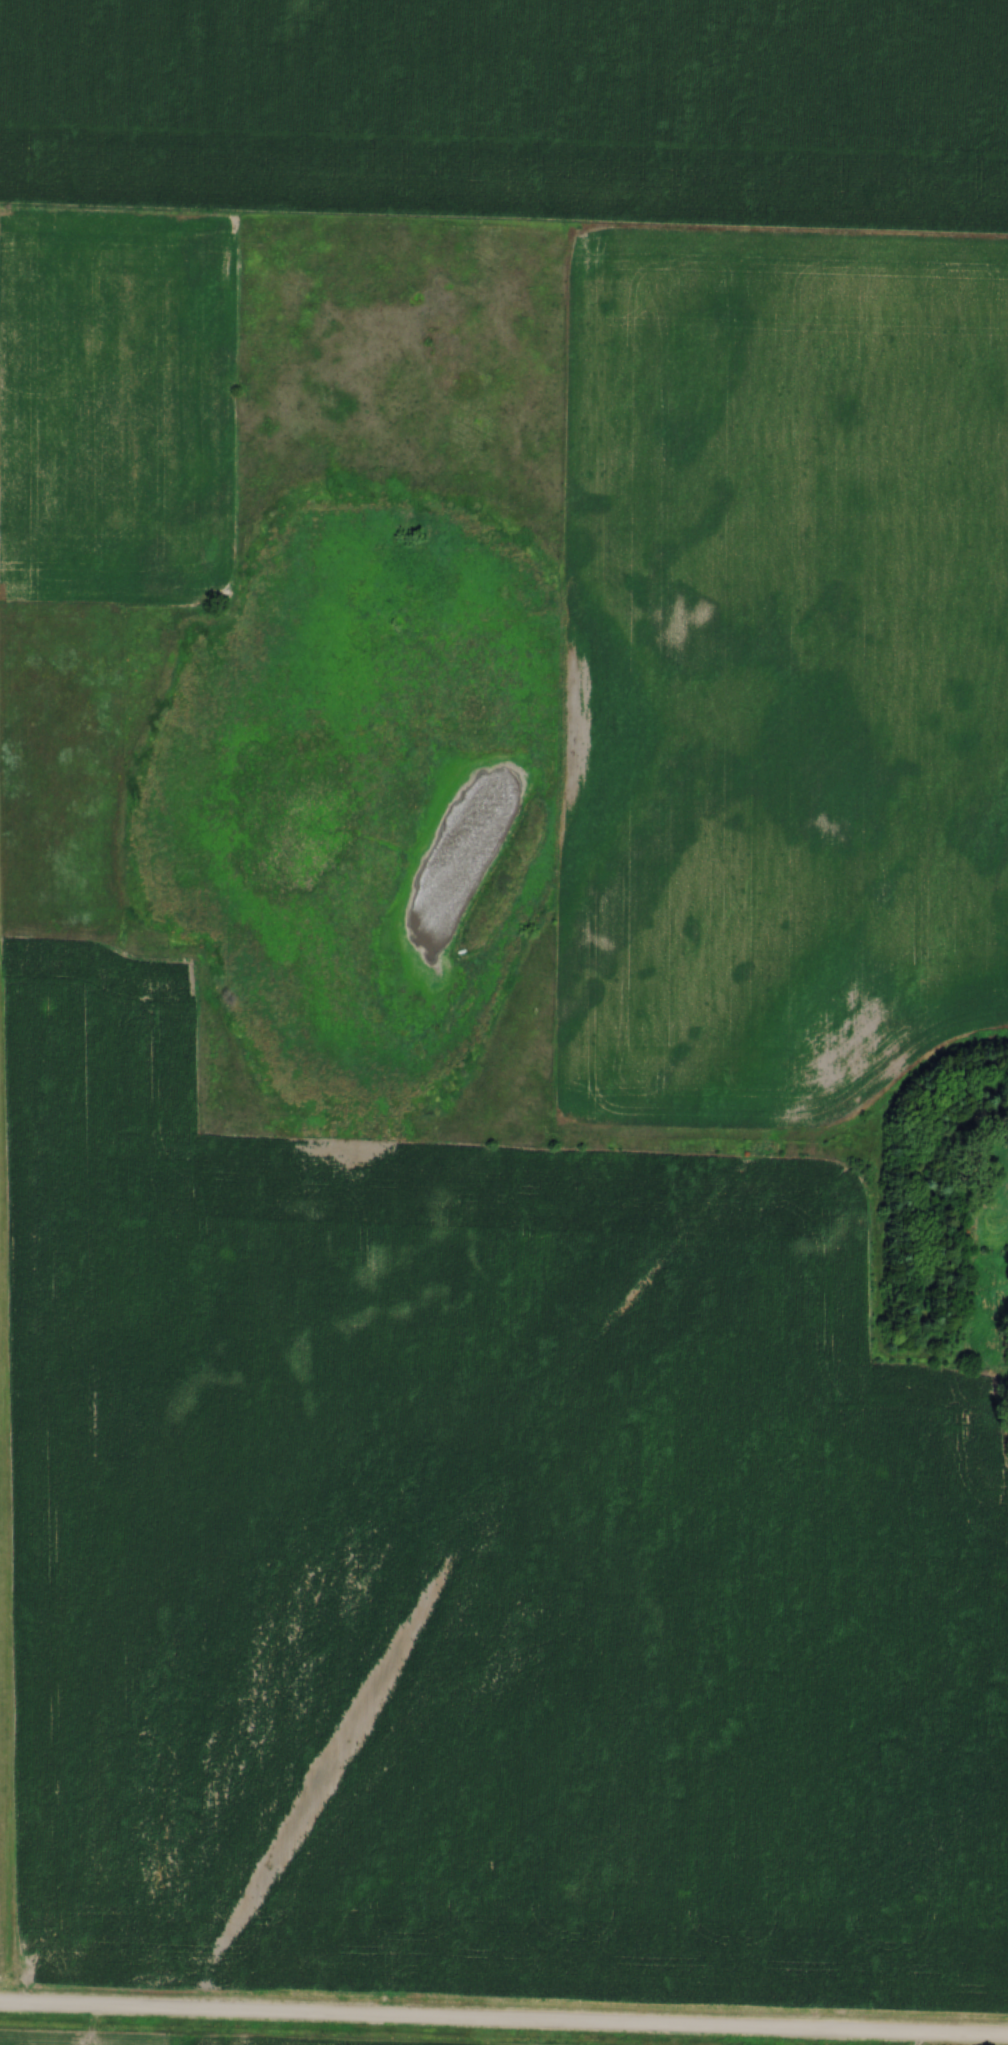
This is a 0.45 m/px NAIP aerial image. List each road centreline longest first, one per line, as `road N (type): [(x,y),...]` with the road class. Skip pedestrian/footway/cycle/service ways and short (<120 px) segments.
road 1 (tertiary): [(1007,2039),(0,2006)]

